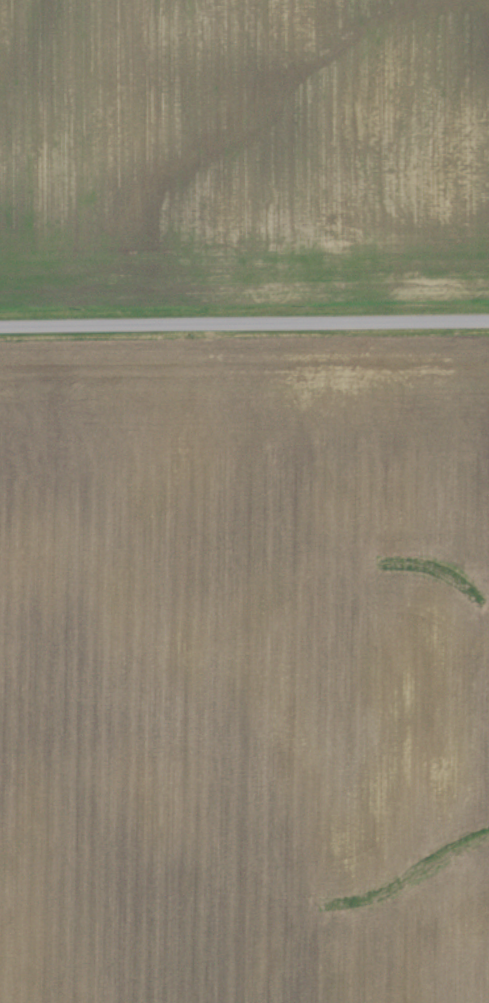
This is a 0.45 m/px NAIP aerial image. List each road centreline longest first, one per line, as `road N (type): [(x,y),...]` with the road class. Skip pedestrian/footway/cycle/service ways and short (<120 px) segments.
road 1 (tertiary): [(0,327),(488,321)]

